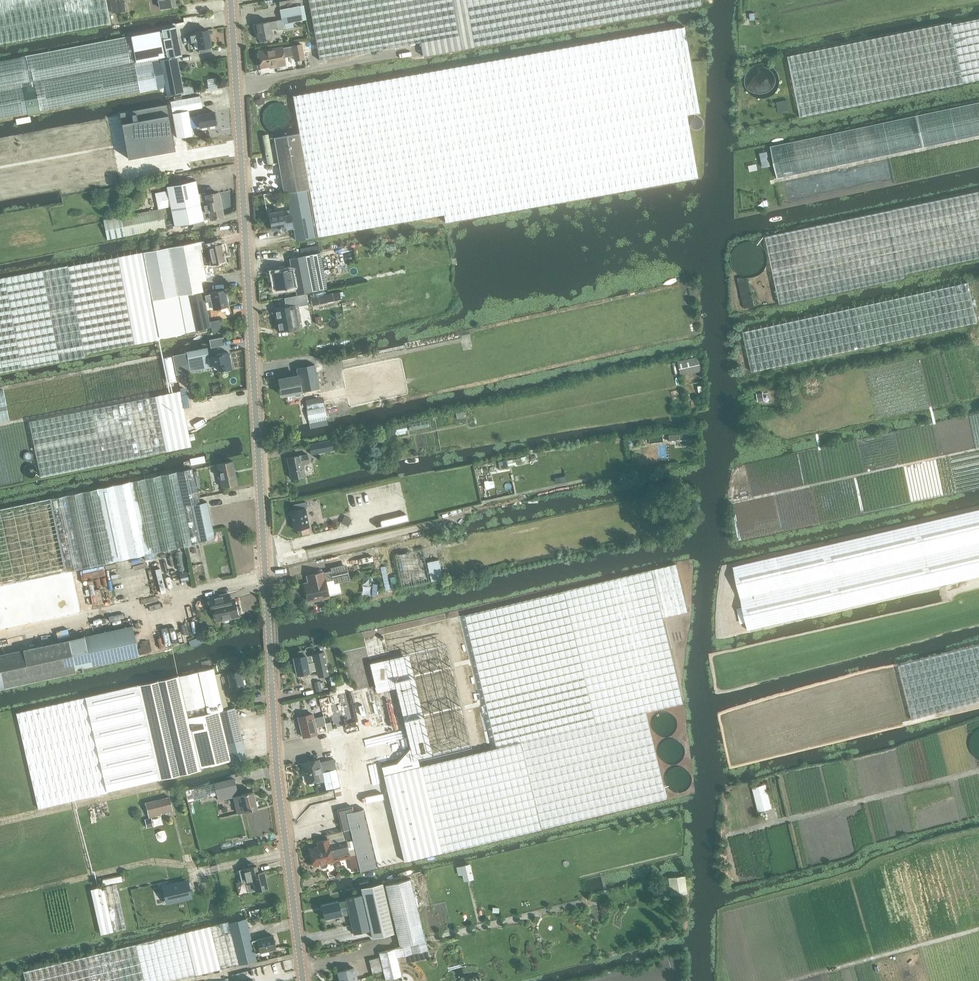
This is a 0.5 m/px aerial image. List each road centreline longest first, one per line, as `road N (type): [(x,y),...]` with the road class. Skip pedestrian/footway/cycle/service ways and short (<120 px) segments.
road 1 (residential): [(303,980),(276,771),(231,0)]
road 2 (track): [(195,411),(190,384),(0,423)]

